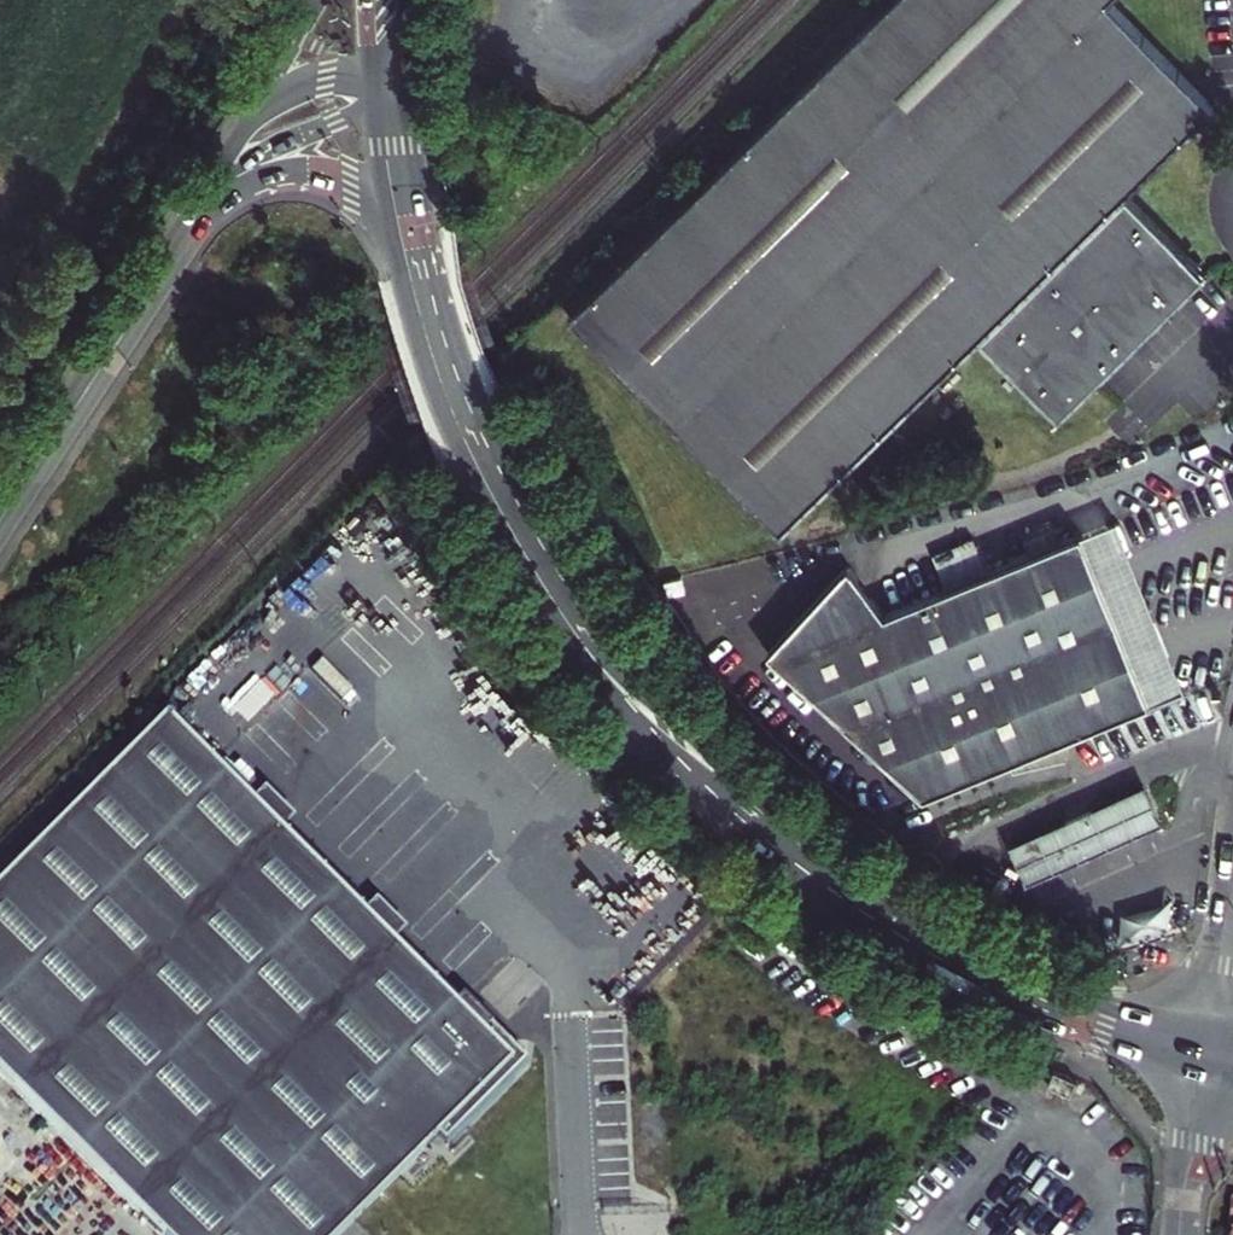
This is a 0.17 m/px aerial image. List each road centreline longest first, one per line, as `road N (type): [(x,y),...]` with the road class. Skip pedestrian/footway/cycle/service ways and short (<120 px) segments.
road 1 (secondary): [(389,224),(429,377),(472,480),(544,609),(654,745),(714,801),(840,897),(973,979),(1091,1031),(1207,1051)]
road 2 (secondary): [(698,741),(570,579),(487,423),(431,239),(409,56)]
road 3 (secondary): [(698,741),(583,621),(489,467),(447,367),(418,269),(389,100)]
road 4 (secondary): [(1207,1051),(997,958),(873,885),(698,741)]
road 5 (secondary): [(0,527),(154,286)]
road 6 (secondary): [(211,212),(250,179),(298,167),(354,185),(389,224)]
road 7 (secondary): [(211,212),(260,154),(374,107)]
road 8 (residential): [(1232,866),(1207,1051)]
road 9 (residential): [(1207,1051),(1182,1234)]
road 10 (secondary): [(244,128),(154,286)]
road 11 (secondary): [(318,0),(244,128)]
road 12 (secondary): [(372,77),(341,73),(301,83),(244,128)]

